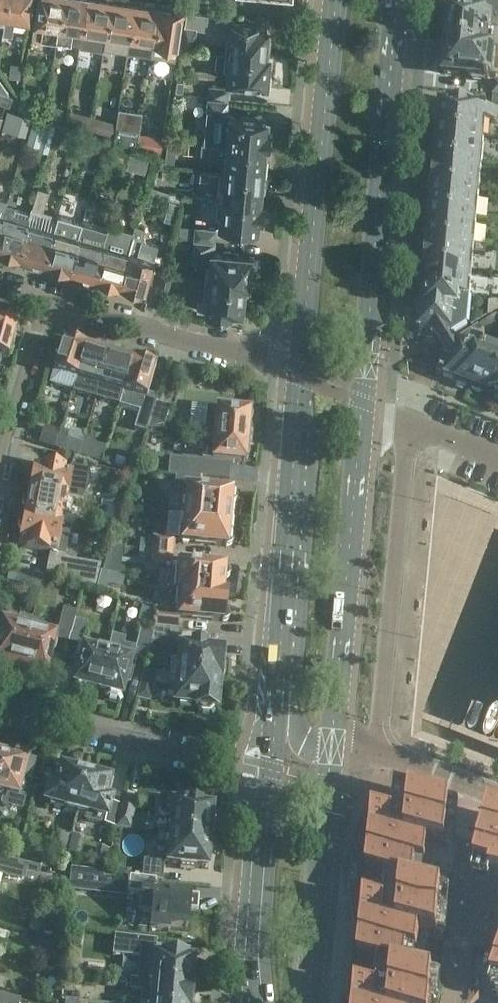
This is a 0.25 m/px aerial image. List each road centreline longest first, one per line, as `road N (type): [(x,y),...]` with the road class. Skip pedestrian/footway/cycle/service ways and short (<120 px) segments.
road 1 (primary): [(362,403),(396,0)]
road 2 (primary): [(337,0),(299,375)]
road 3 (primary): [(331,746),(362,403)]
road 4 (primary): [(299,375),(277,688)]
road 5 (residential): [(299,375),(50,299)]
road 6 (primary): [(308,1002),(331,746)]
road 7 (residential): [(231,761),(0,706)]
road 8 (primary): [(268,811),(262,1002)]
road 9 (residential): [(331,746),(497,798)]
road 10 (residential): [(0,462),(50,299)]
road 11 (residential): [(497,456),(362,403)]

